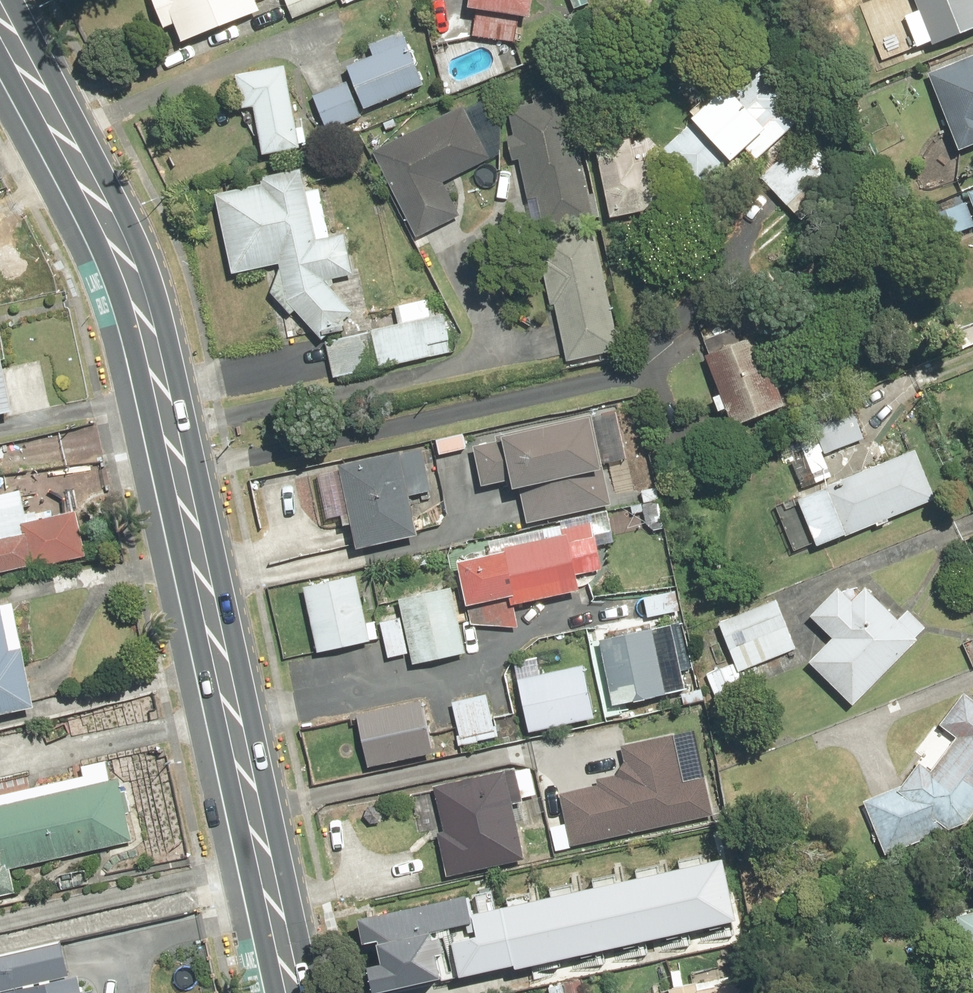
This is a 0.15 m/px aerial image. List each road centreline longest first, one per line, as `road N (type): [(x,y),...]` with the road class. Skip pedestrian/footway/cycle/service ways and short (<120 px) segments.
road 1 (primary): [(0,22),(137,291),(294,992)]

